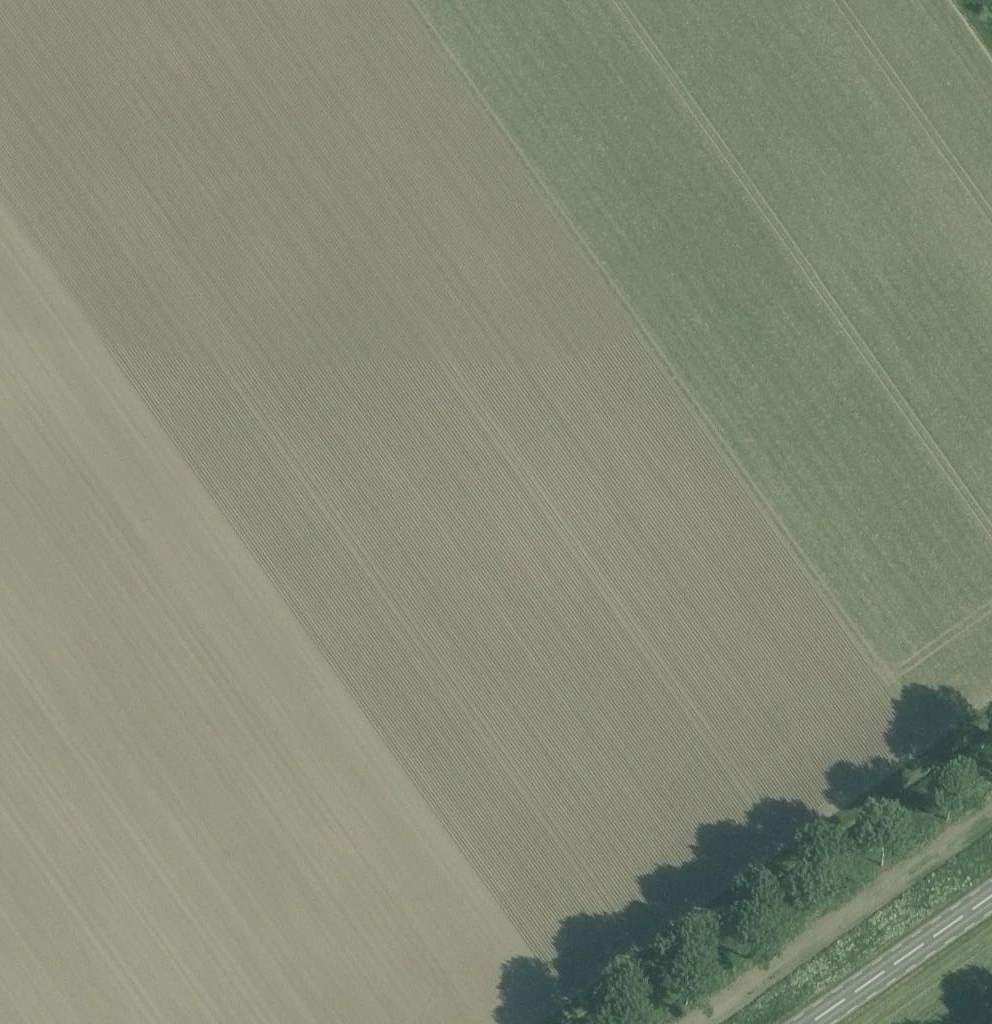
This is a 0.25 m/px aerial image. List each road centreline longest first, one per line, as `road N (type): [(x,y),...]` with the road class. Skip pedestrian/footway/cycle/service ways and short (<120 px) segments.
road 1 (secondary): [(813,1023),(991,898)]

